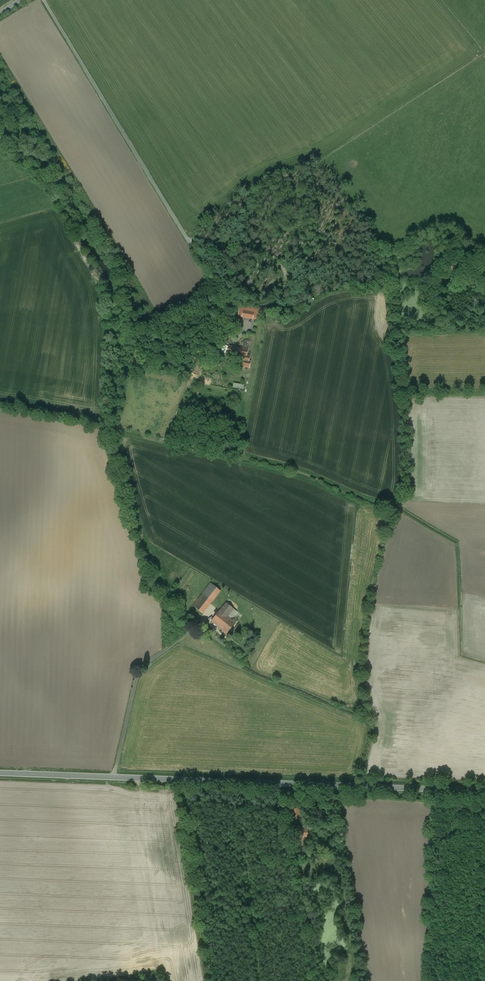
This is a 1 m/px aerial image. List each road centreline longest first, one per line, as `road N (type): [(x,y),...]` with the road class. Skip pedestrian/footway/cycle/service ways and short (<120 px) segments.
road 1 (tertiary): [(484,791),(0,773)]
road 2 (track): [(225,315),(210,323),(165,437),(244,455)]

